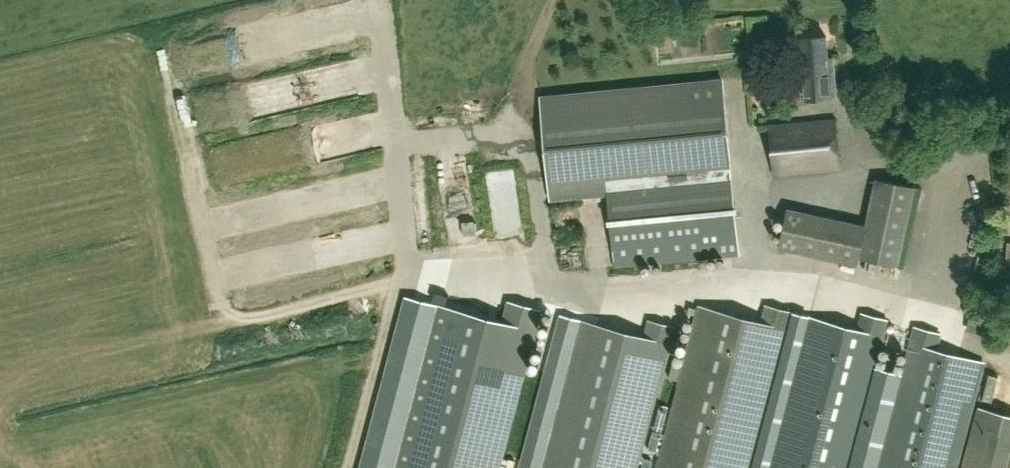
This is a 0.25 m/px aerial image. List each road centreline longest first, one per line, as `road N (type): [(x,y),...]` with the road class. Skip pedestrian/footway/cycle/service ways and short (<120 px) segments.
road 1 (track): [(554,0),(515,120)]

